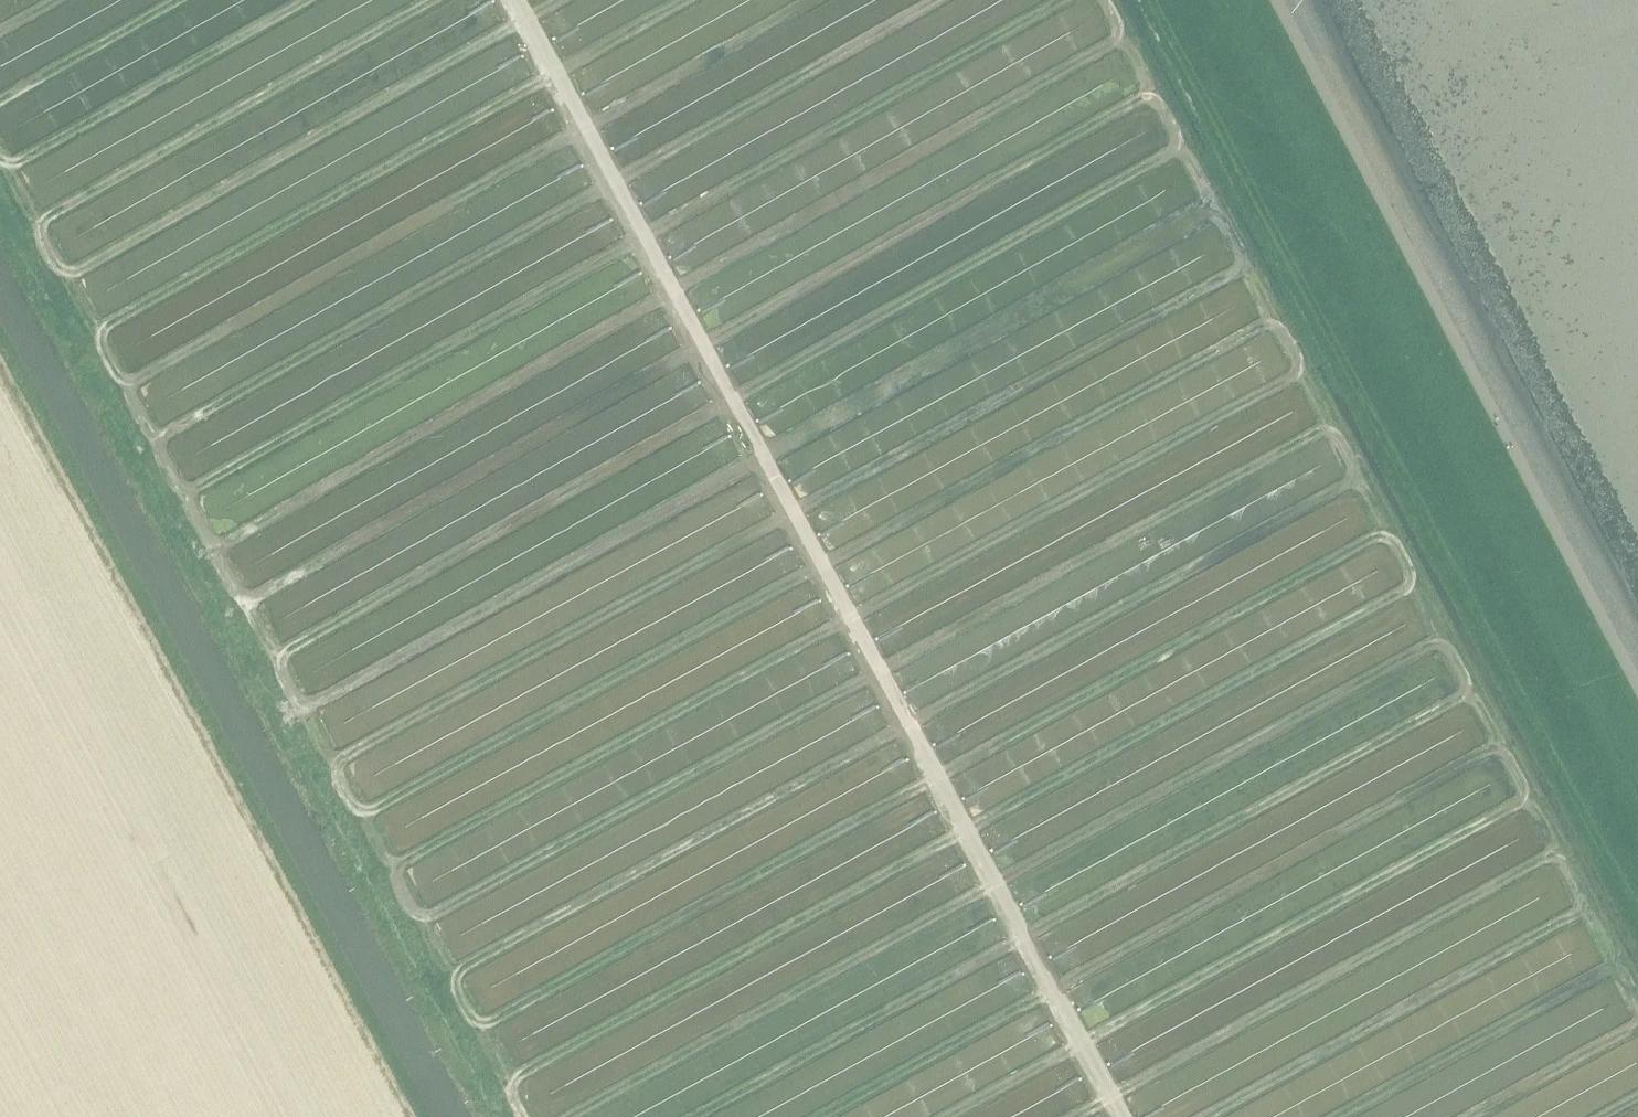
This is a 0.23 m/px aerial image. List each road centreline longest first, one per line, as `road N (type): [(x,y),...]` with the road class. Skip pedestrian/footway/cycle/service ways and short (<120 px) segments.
road 1 (track): [(1637,917),(1151,0)]

